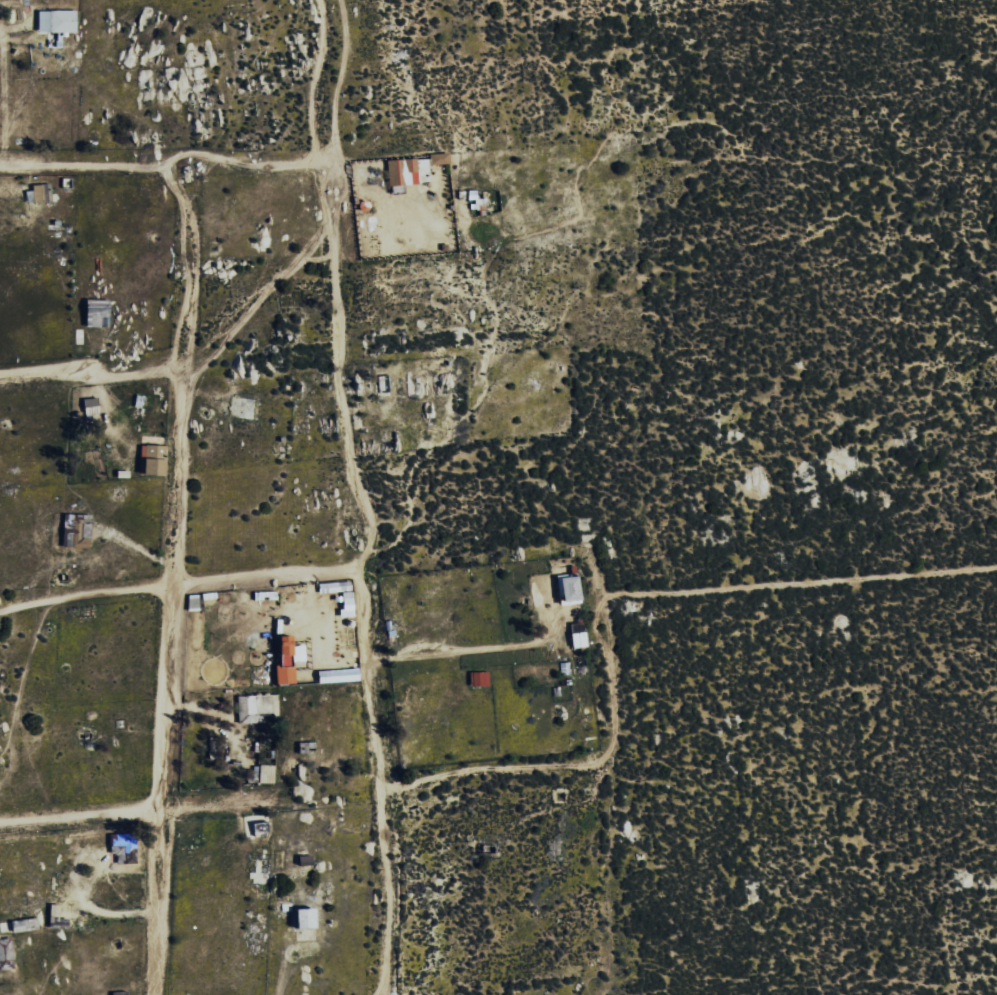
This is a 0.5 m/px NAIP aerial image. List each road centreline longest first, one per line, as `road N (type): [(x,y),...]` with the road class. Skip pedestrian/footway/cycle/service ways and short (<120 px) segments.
road 1 (residential): [(316,0),(322,41),(308,97),(312,162)]

